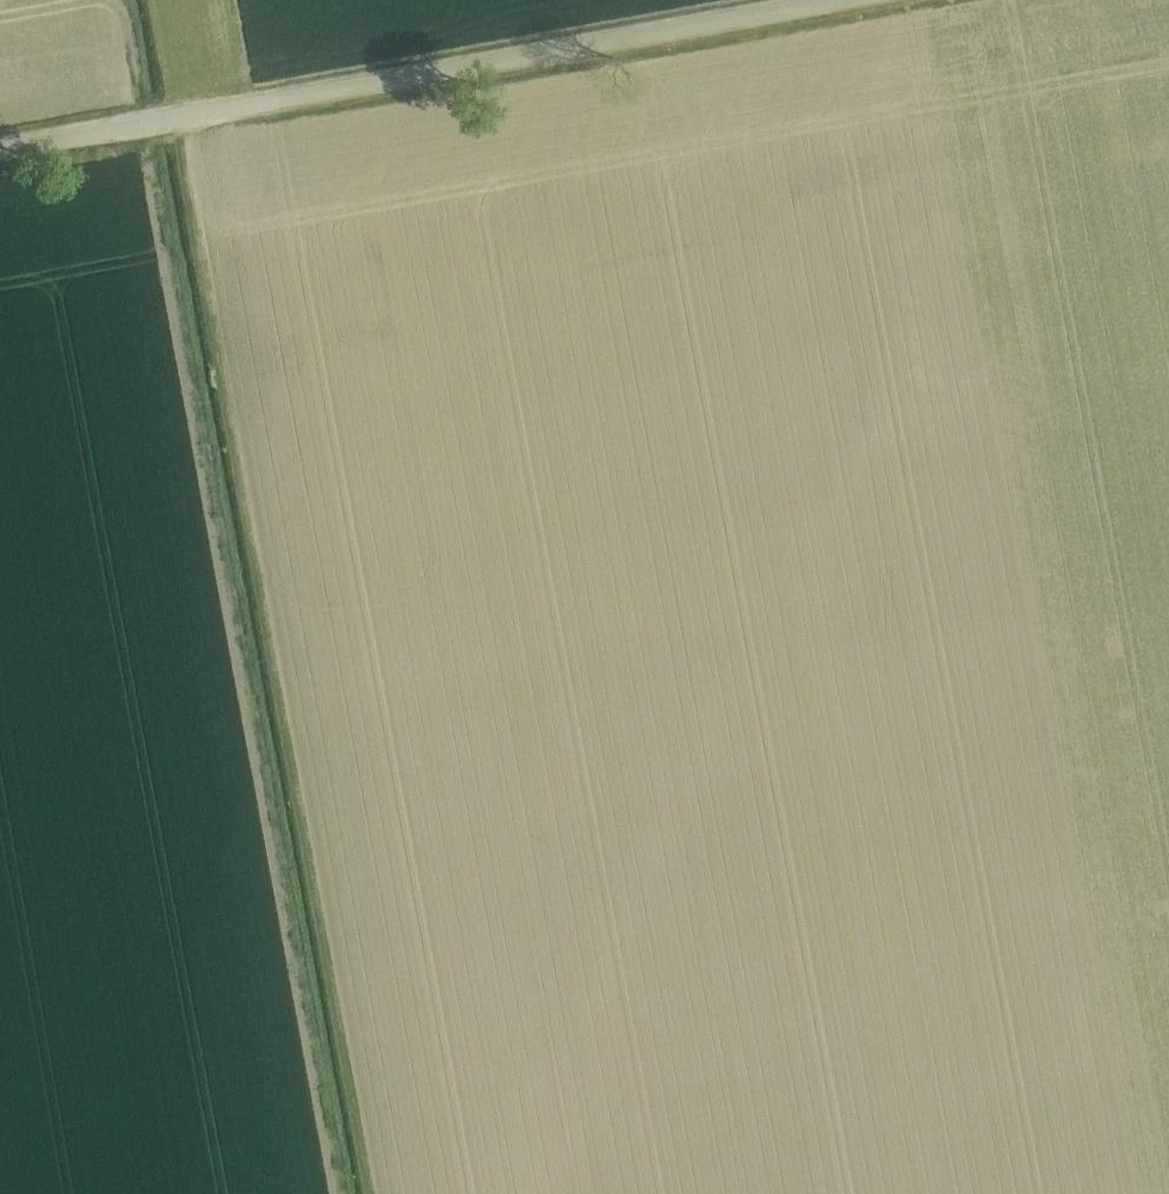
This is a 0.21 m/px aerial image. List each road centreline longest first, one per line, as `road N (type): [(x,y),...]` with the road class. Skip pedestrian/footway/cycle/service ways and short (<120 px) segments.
road 1 (unclassified): [(0,150),(856,0)]

